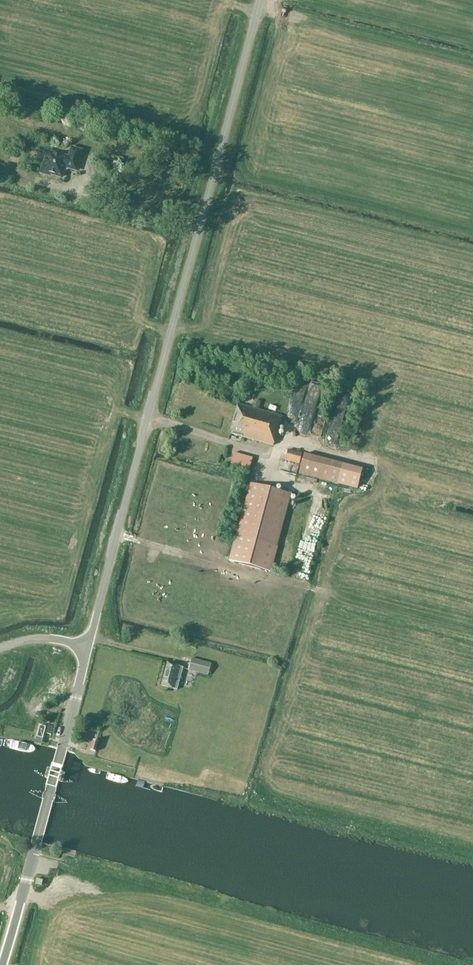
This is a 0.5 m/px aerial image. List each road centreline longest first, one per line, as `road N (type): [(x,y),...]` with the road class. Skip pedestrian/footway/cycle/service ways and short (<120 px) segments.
road 1 (unclassified): [(87,647),(260,0)]
road 2 (unclassified): [(2,964),(87,647)]

